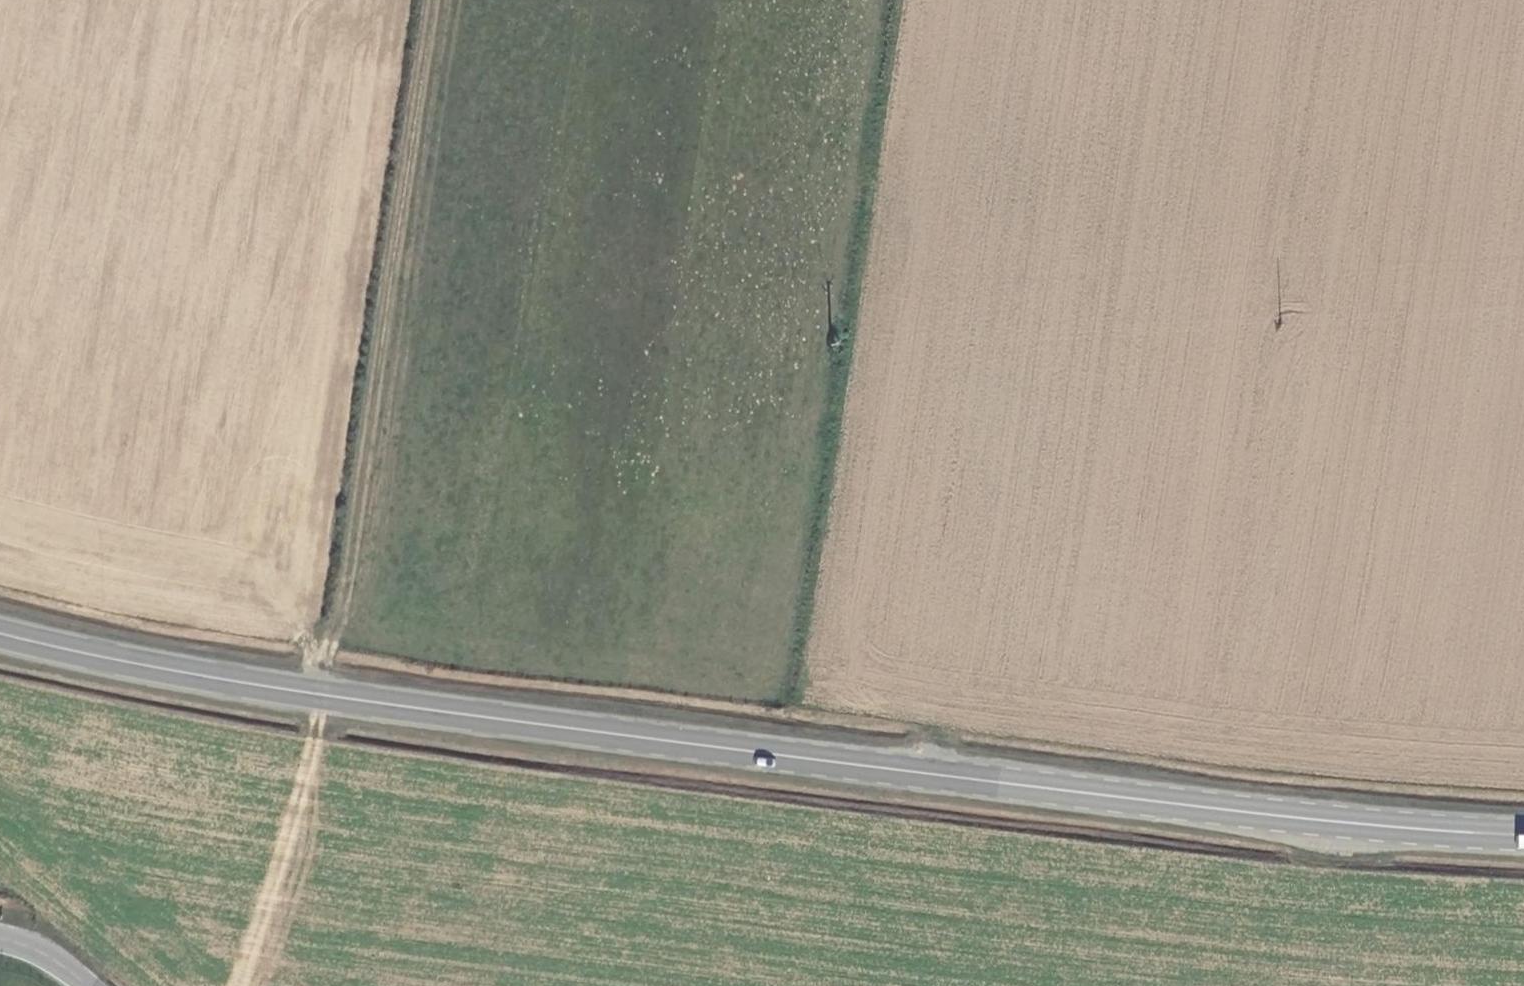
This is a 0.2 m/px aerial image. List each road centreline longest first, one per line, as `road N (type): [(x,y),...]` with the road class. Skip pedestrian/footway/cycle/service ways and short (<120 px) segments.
road 1 (primary): [(1523,835),(1332,822),(552,726),(99,657),(0,632)]
road 2 (track): [(323,695),(425,0)]

